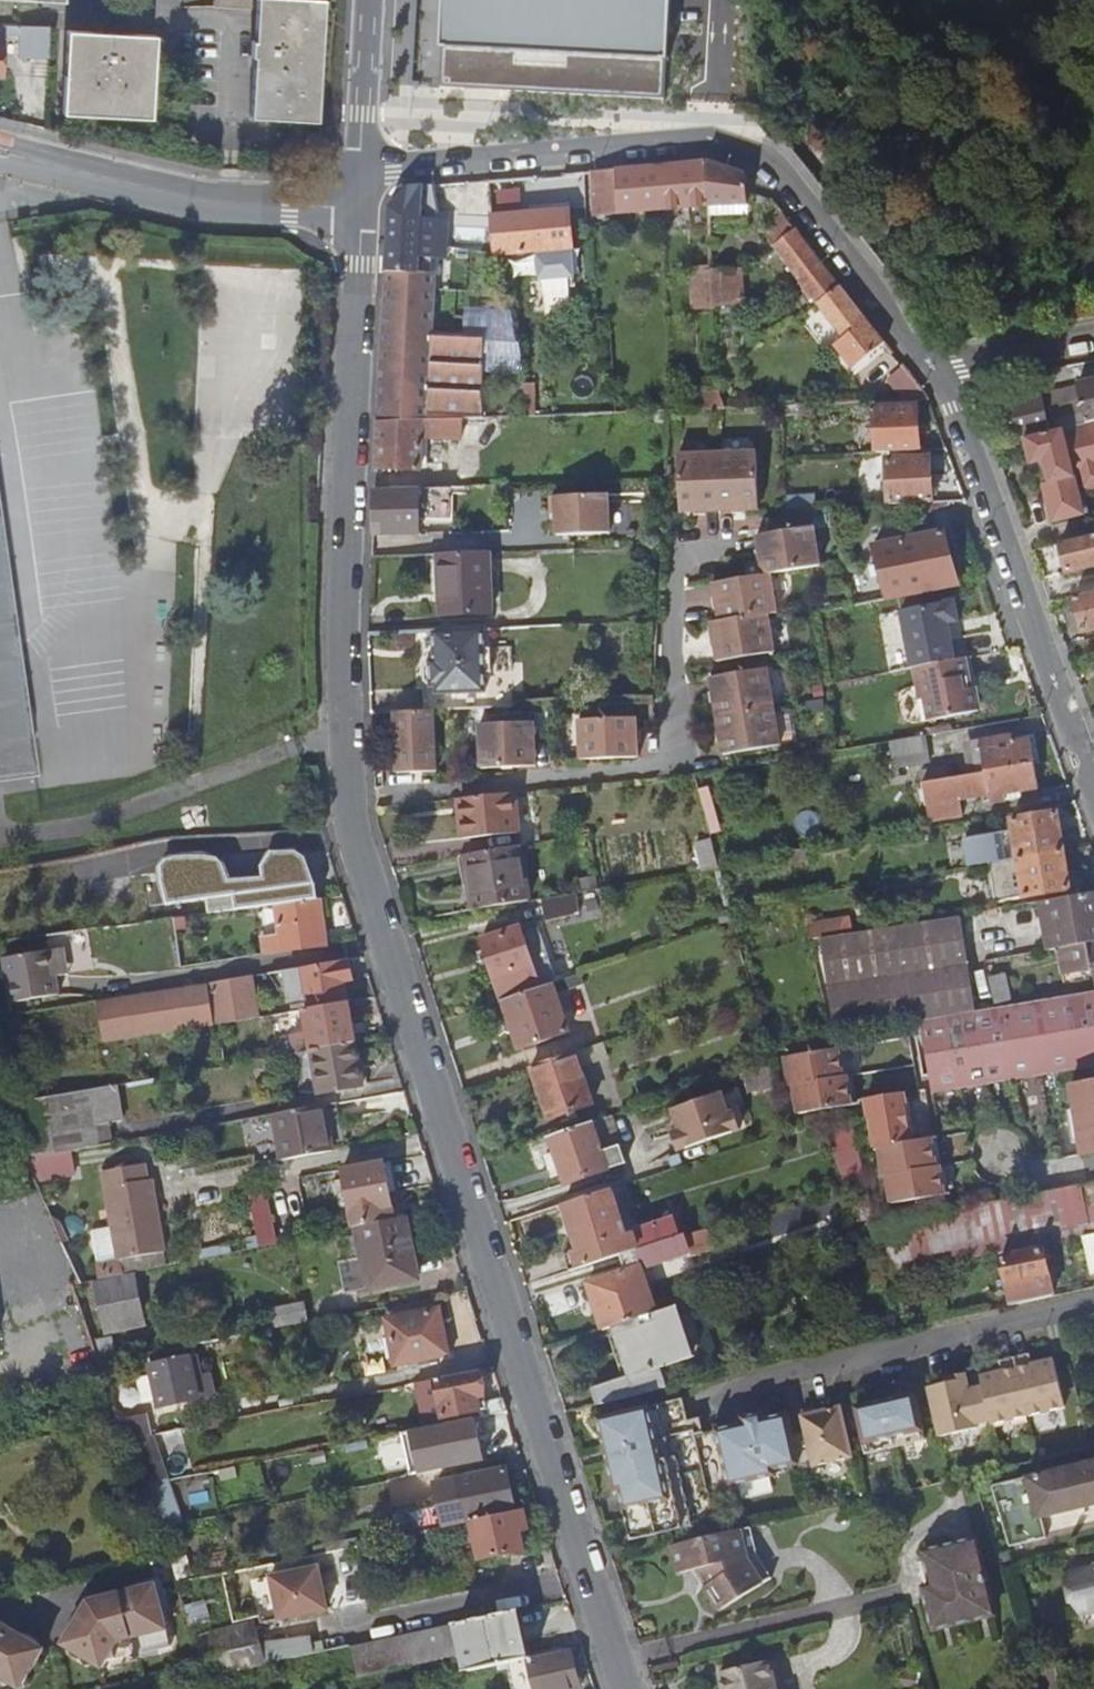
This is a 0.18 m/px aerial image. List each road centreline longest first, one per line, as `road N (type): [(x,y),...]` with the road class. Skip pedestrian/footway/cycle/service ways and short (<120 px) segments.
road 1 (residential): [(361,208),(345,645),(357,839),(625,1688)]
road 2 (residential): [(361,166),(723,140),(788,178),(933,368)]
road 3 (residential): [(933,368),(955,407),(1093,794)]
road 4 (residential): [(361,208),(202,200),(0,152)]
road 5 (residential): [(369,0),(361,166)]
road 6 (residential): [(933,368),(1093,336)]

